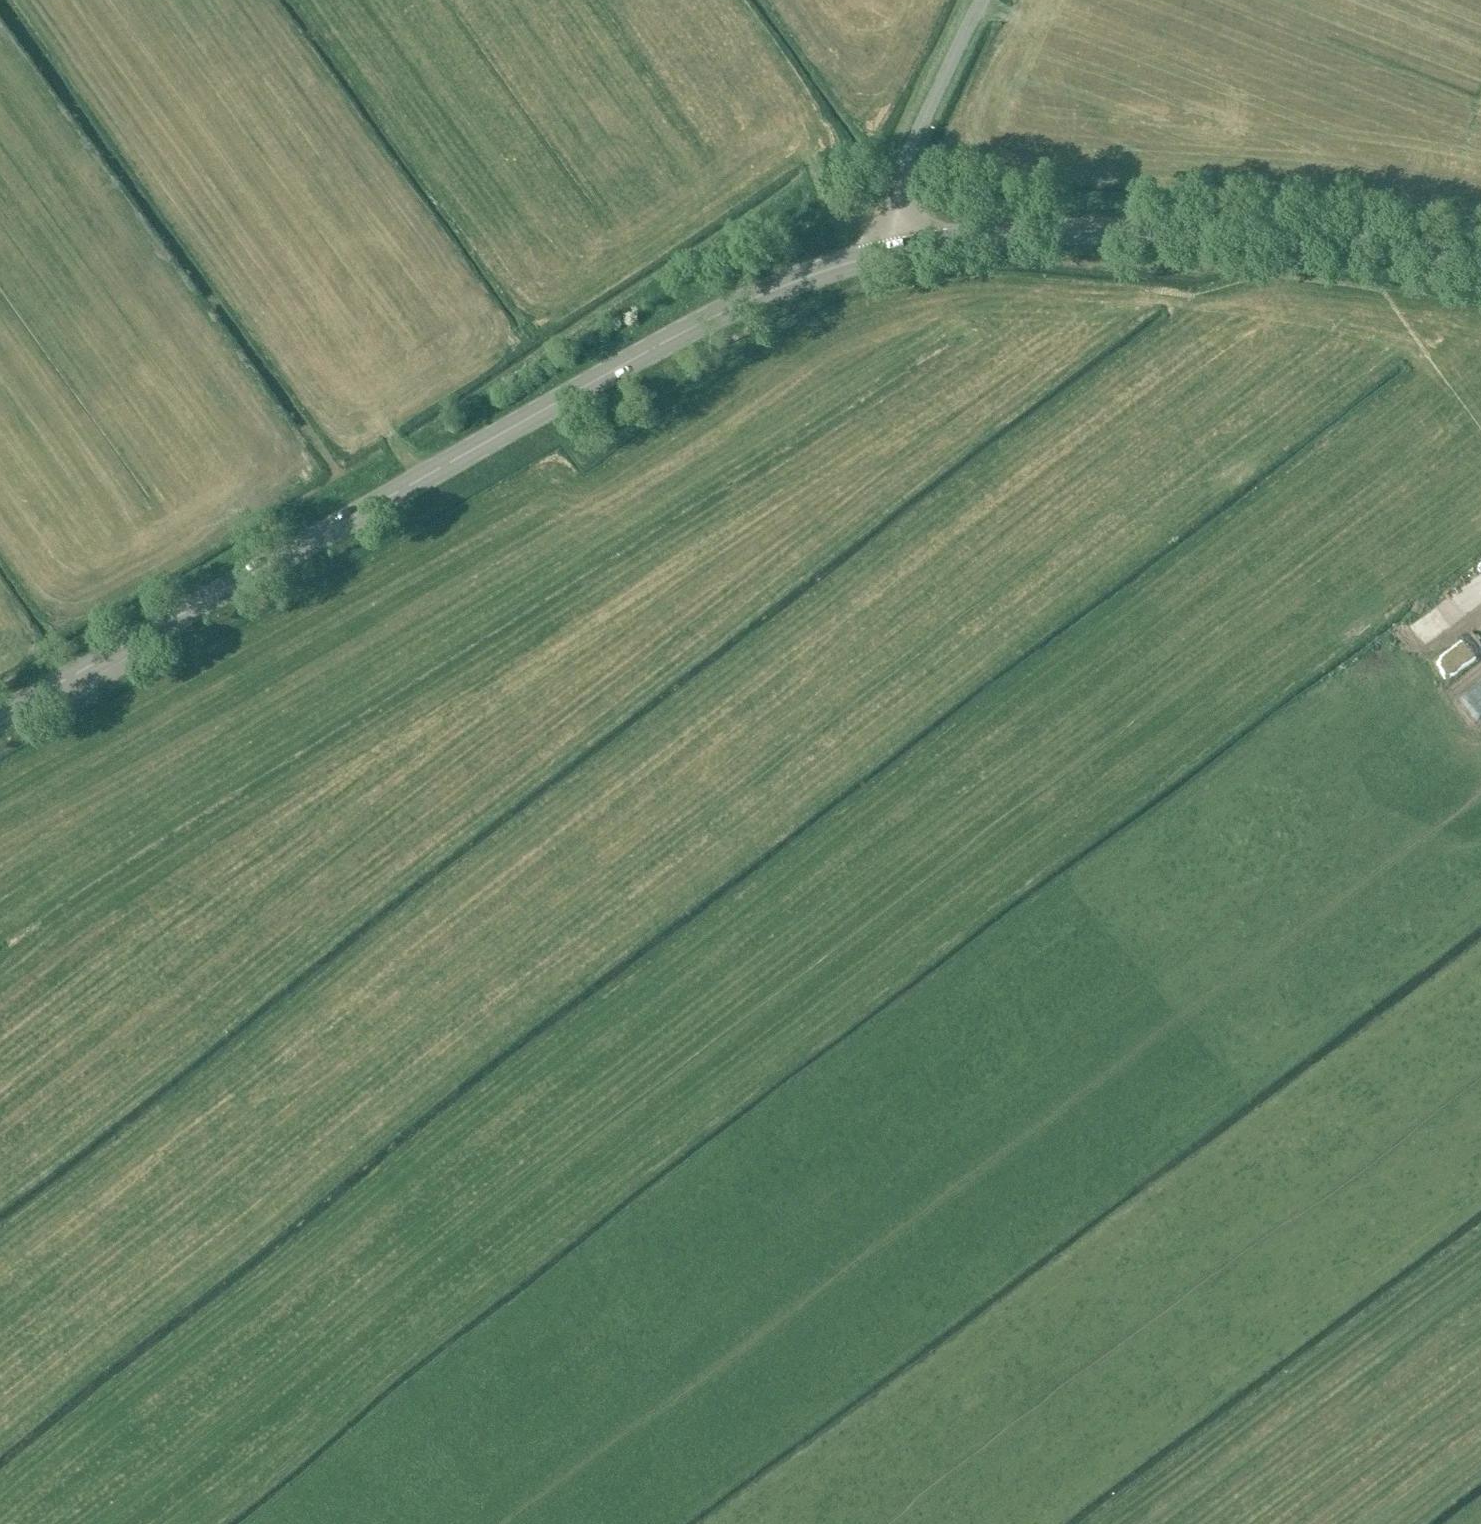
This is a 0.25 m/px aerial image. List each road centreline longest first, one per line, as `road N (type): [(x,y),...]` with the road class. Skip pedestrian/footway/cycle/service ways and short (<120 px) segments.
road 1 (secondary): [(1480,267),(1362,245),(1211,235),(1039,233),(900,250)]
road 2 (secondary): [(0,717),(450,463)]
road 3 (secondary): [(900,250),(717,316),(450,463)]
road 4 (unclassified): [(900,250),(906,161),(981,0)]

